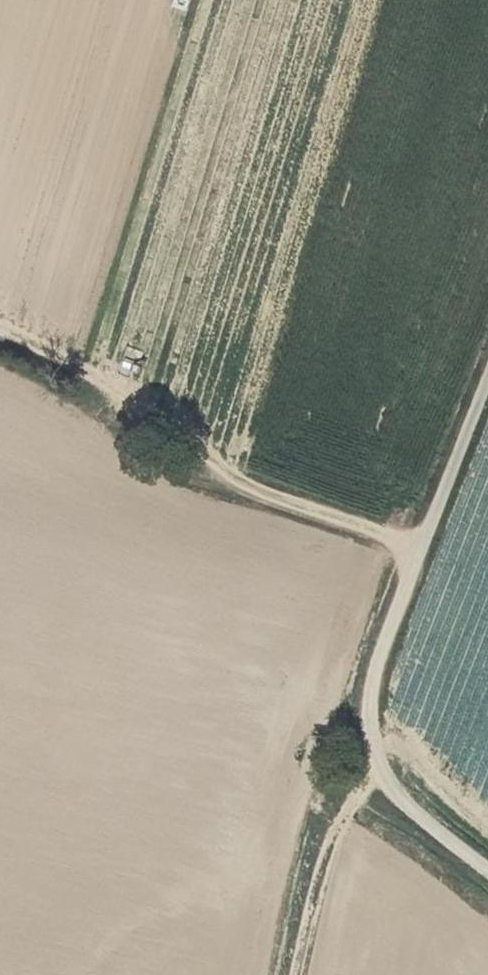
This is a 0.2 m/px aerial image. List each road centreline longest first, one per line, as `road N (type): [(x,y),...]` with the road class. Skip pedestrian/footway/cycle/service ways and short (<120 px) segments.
road 1 (unclassified): [(487,881),(442,848),(387,779),(372,715),(418,545),(487,369)]
road 2 (track): [(418,545),(198,460),(0,325)]

